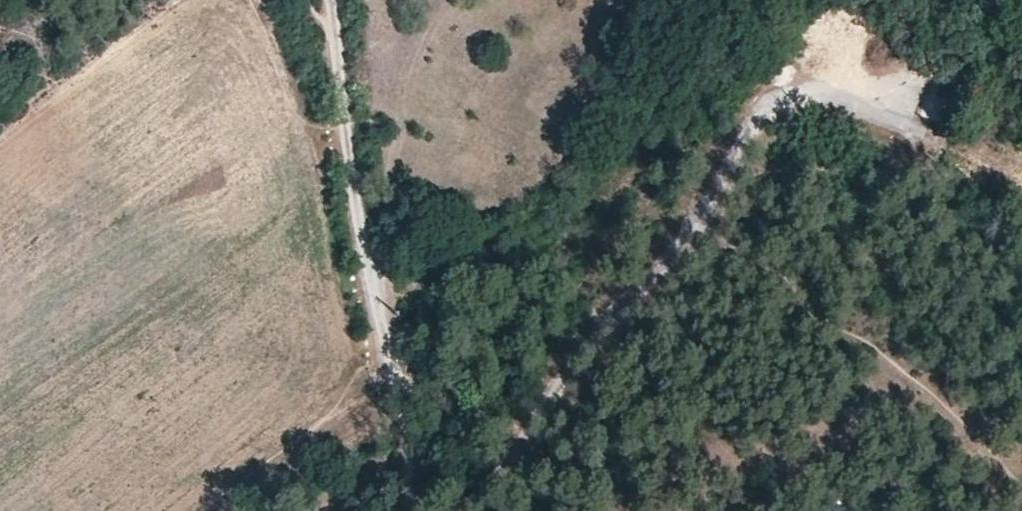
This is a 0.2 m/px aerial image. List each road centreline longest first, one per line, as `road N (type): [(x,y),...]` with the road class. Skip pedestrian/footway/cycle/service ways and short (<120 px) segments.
road 1 (track): [(393,373),(344,124),(333,0)]
road 2 (track): [(393,373),(207,510)]
road 3 (track): [(1021,104),(926,96),(874,109)]

